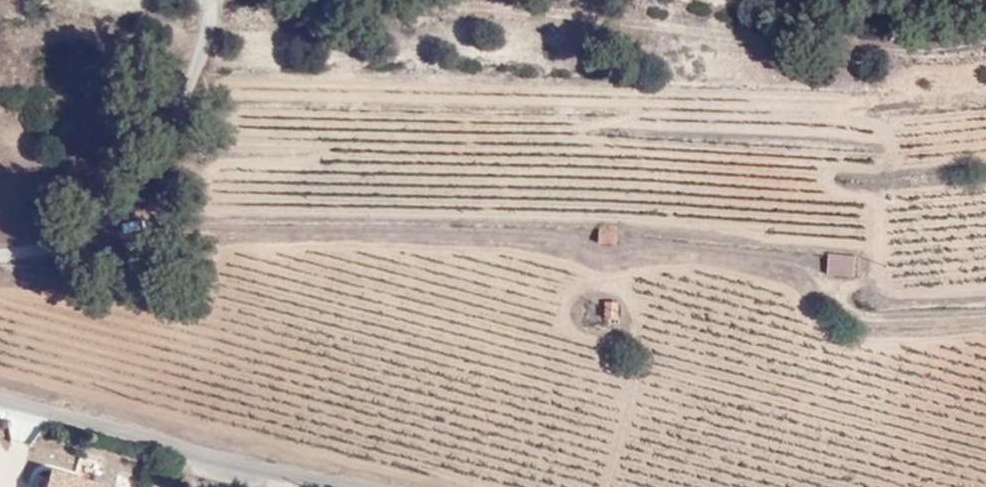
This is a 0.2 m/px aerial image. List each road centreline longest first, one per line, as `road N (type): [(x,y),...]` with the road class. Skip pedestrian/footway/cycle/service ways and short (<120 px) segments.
road 1 (unclassified): [(0,402),(350,486)]

